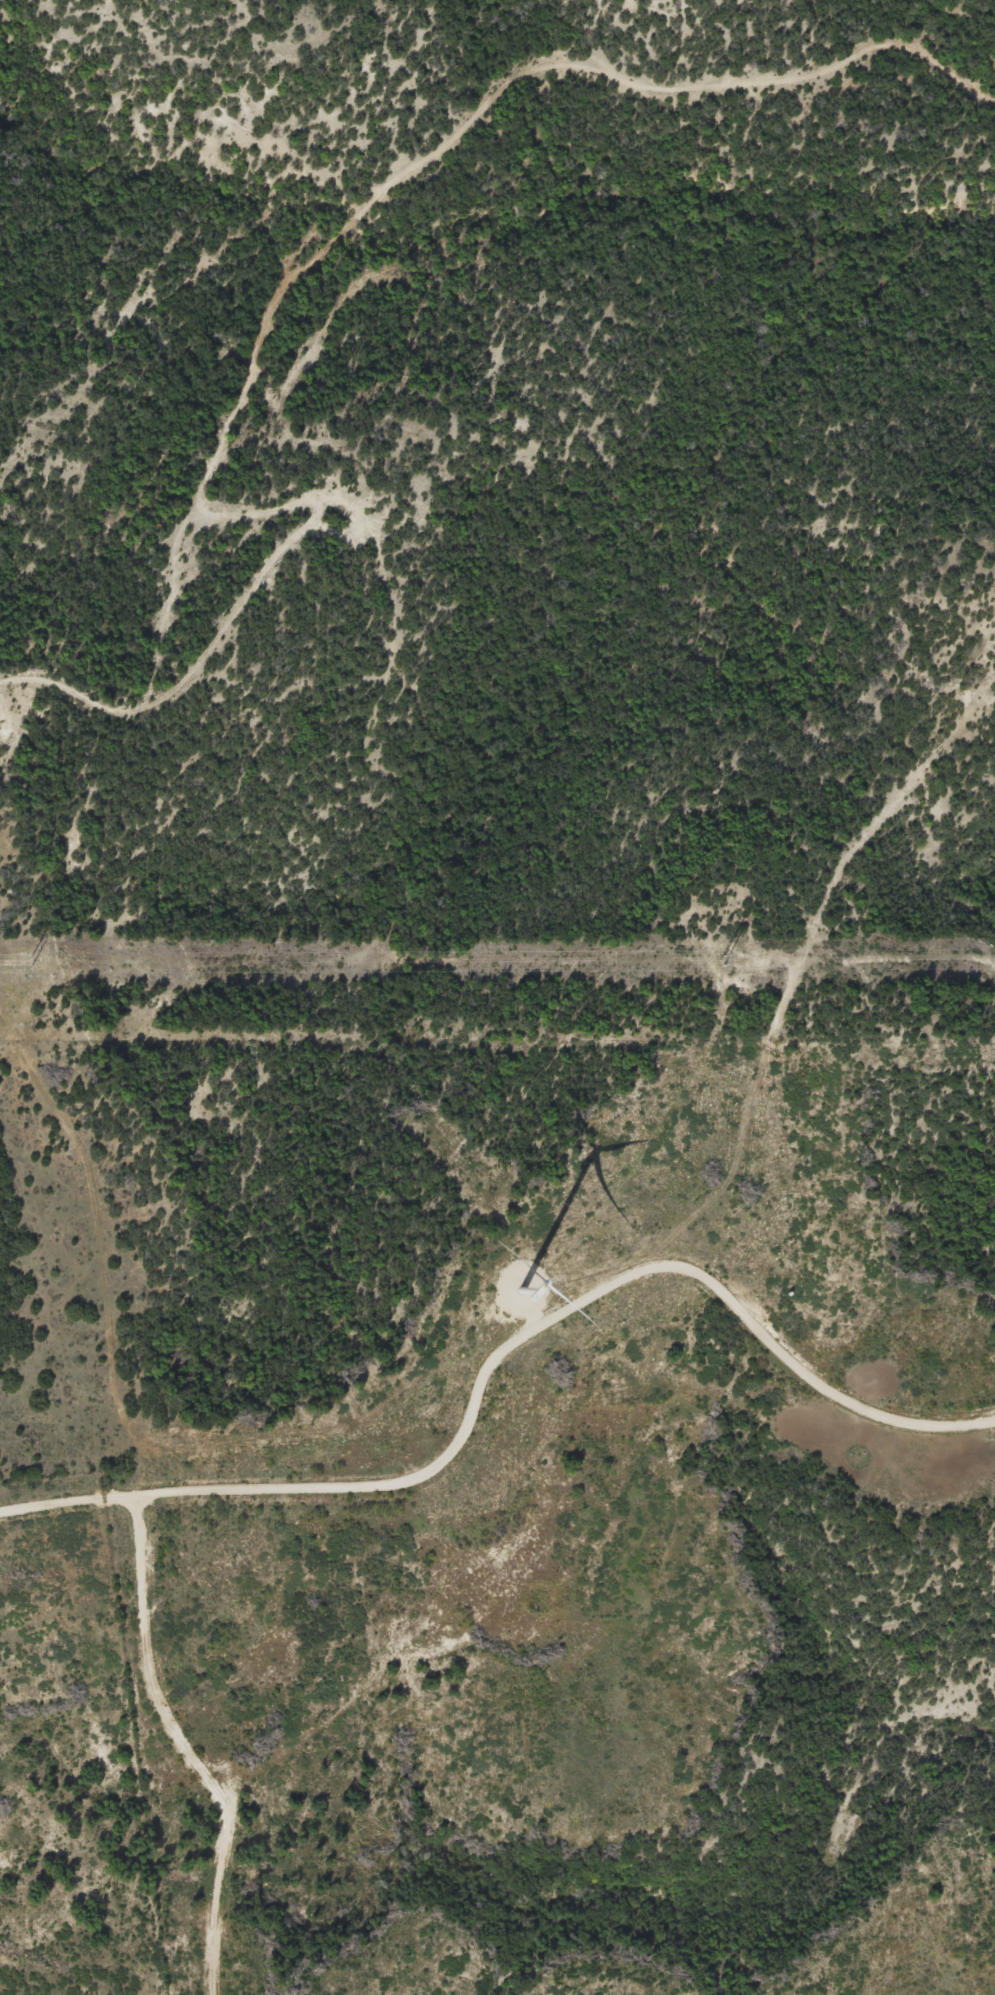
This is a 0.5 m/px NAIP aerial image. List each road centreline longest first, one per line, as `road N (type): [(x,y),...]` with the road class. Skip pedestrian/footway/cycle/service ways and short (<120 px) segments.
road 1 (track): [(0,680),(206,690),(256,654),(342,554),(342,528),(216,508),(211,402),(241,341),(387,182),(461,132),(507,81),(545,66),(589,65),(657,92),(797,81),(892,41),(942,64),(972,93),(994,97)]

